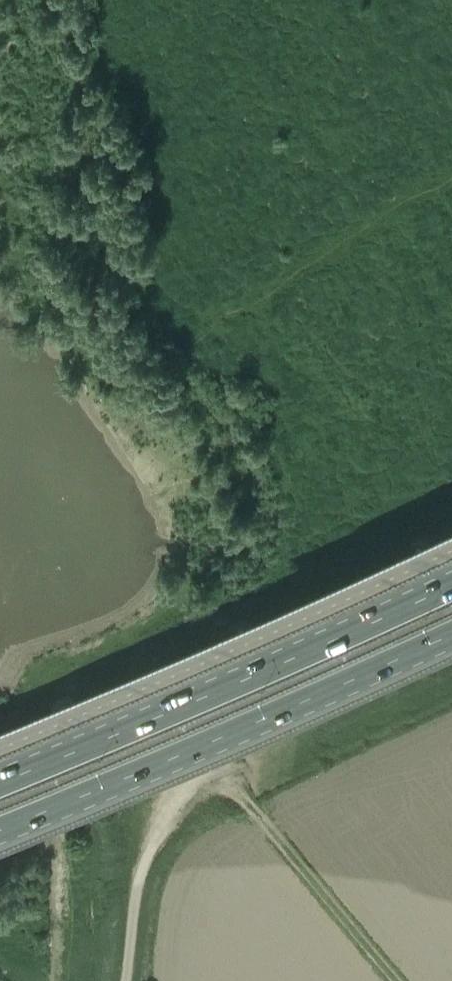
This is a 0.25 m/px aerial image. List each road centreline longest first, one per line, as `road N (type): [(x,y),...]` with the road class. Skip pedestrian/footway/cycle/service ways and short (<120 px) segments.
road 1 (trunk): [(451,567),(0,777)]
road 2 (trunk): [(0,824),(451,620)]
road 3 (track): [(397,980),(244,794),(227,784),(189,795),(152,847)]

